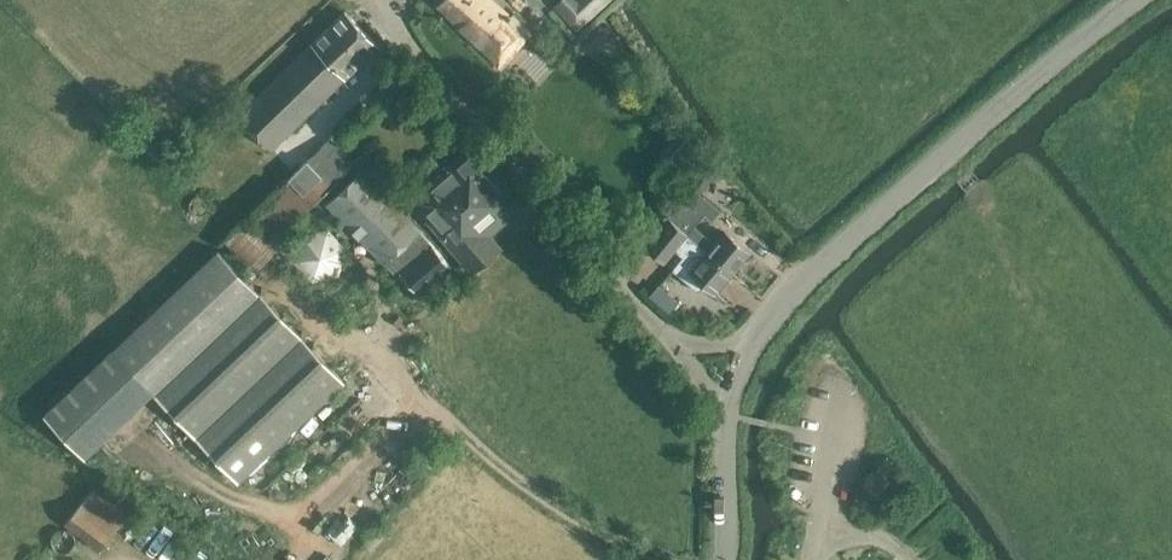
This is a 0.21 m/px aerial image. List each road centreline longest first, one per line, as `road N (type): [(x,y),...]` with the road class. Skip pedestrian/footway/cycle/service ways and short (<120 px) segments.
road 1 (unclassified): [(754,334),(814,270),(1130,0)]
road 2 (unclassified): [(676,344),(424,66),(386,0)]
road 3 (unclassified): [(724,559),(725,414)]

